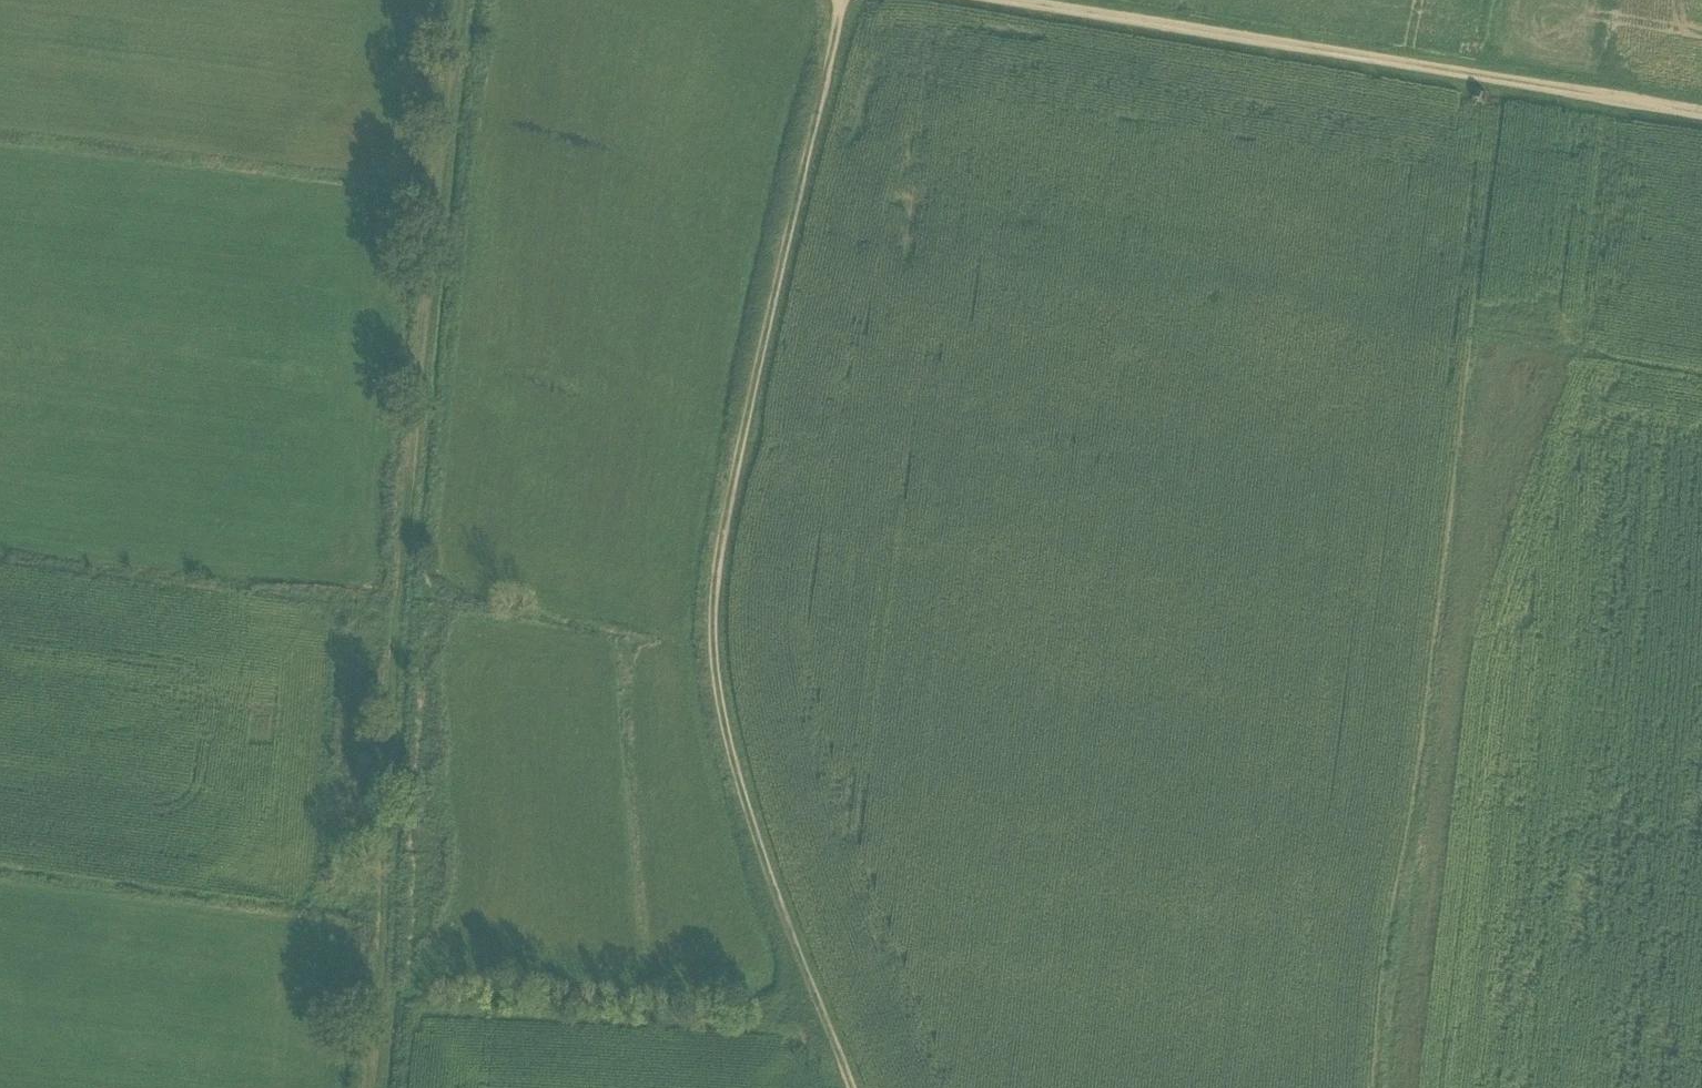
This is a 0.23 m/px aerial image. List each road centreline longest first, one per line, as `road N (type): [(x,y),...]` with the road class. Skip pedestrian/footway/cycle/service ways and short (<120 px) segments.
road 1 (track): [(849,1087),(725,740),(712,663),(724,506),(842,0)]
road 2 (track): [(371,1087),(397,609),(462,0)]
road 3 (track): [(1701,116),(982,0)]

